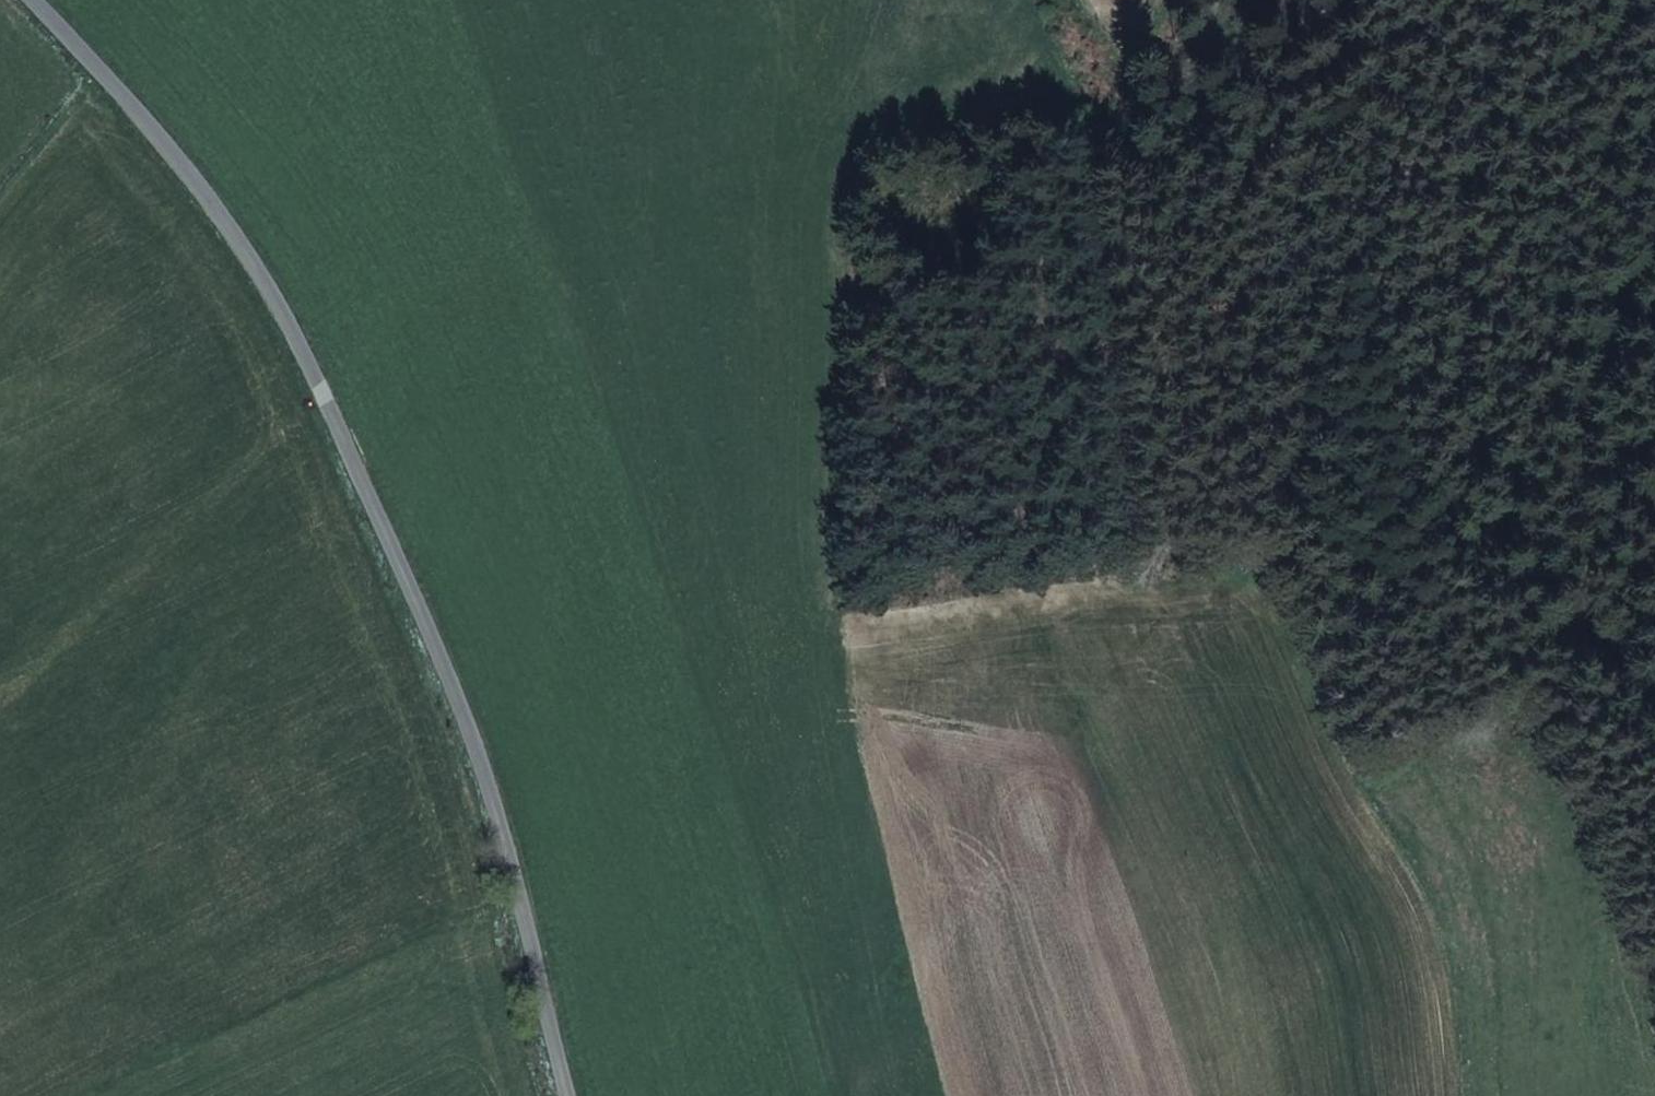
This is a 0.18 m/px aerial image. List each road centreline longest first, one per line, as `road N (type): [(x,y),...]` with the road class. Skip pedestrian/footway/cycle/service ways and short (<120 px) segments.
road 1 (unclassified): [(581,1095),(497,781),(391,530),(191,176),(34,0)]

